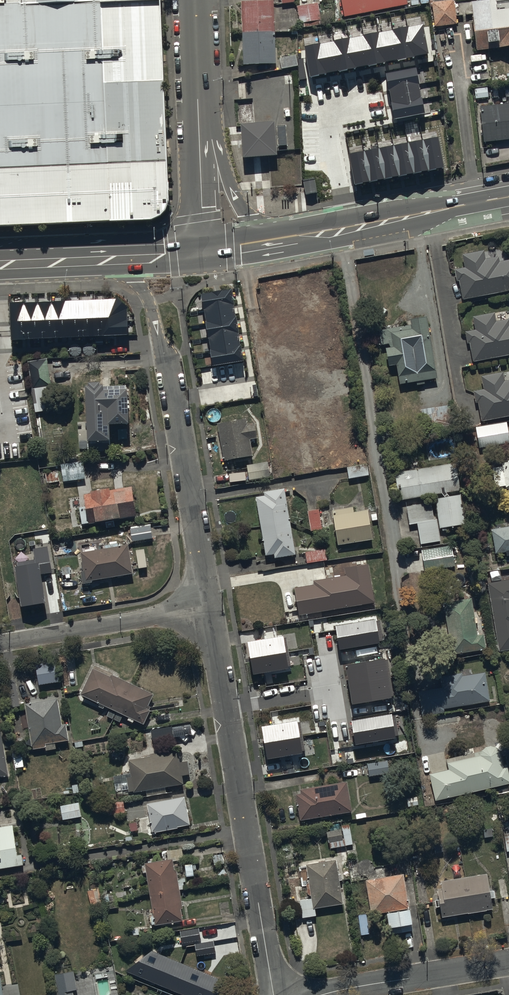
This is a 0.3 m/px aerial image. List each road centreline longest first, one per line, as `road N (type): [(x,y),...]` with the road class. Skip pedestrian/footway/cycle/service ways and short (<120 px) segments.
road 1 (residential): [(211,608),(274,994)]
road 2 (residential): [(170,362),(211,608)]
road 3 (residential): [(211,608),(0,643)]
road 4 (secondary): [(305,234),(508,195)]
road 5 (secondary): [(198,94),(214,120),(242,209),(262,225),(305,234)]
road 6 (residential): [(508,962),(323,994)]
road 7 (residential): [(198,94),(205,248)]
road 8 (residential): [(170,362),(145,294),(111,255)]

